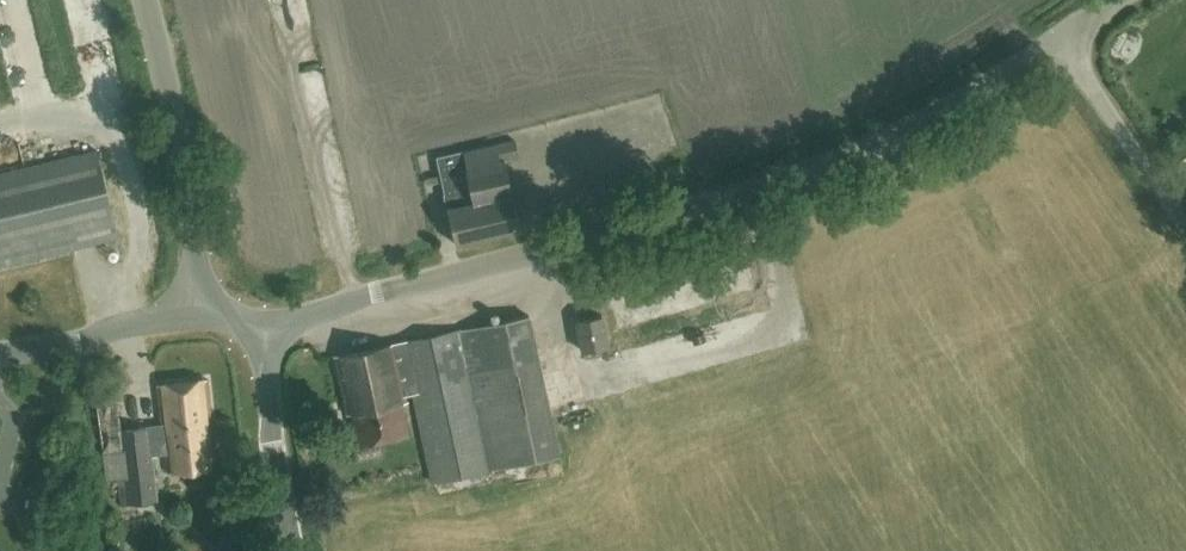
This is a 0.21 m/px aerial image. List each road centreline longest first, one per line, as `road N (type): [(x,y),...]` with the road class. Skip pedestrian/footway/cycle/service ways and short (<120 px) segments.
road 1 (unclassified): [(262,327),(825,165),(961,101),(1057,37)]
road 2 (unclassified): [(198,310),(192,194),(144,0)]
road 3 (unclassified): [(292,550),(262,327)]
road 4 (unclassified): [(1185,218),(1057,37)]
road 5 (unclassified): [(0,355),(198,310)]

